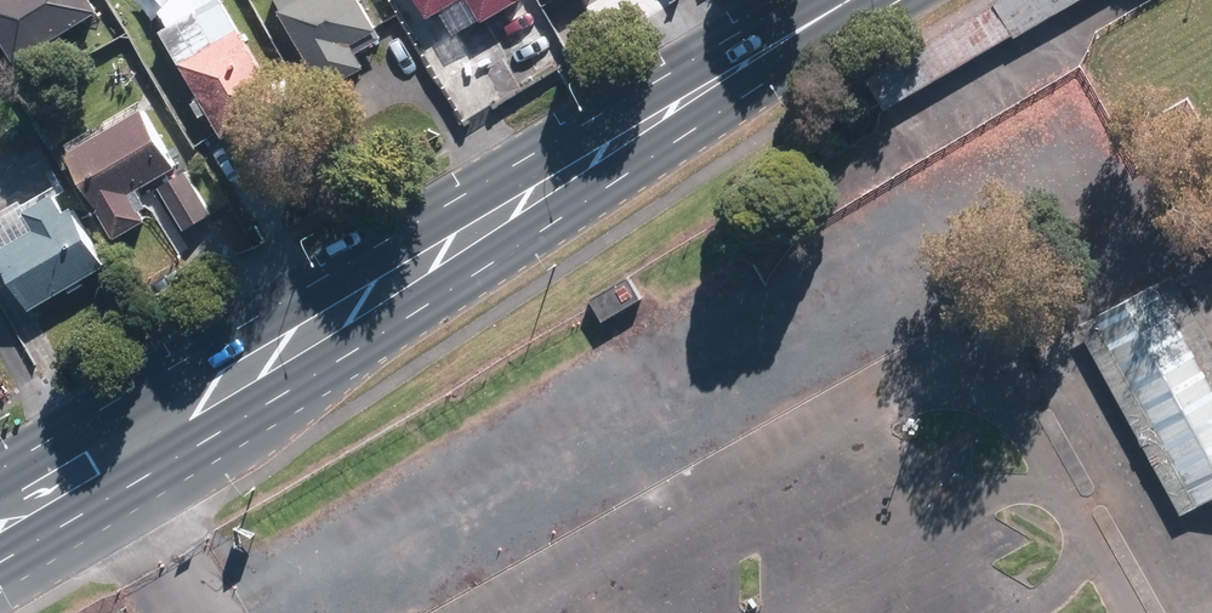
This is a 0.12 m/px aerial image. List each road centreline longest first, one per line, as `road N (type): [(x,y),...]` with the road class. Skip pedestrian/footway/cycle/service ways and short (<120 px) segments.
road 1 (primary): [(0,506),(857,0)]

